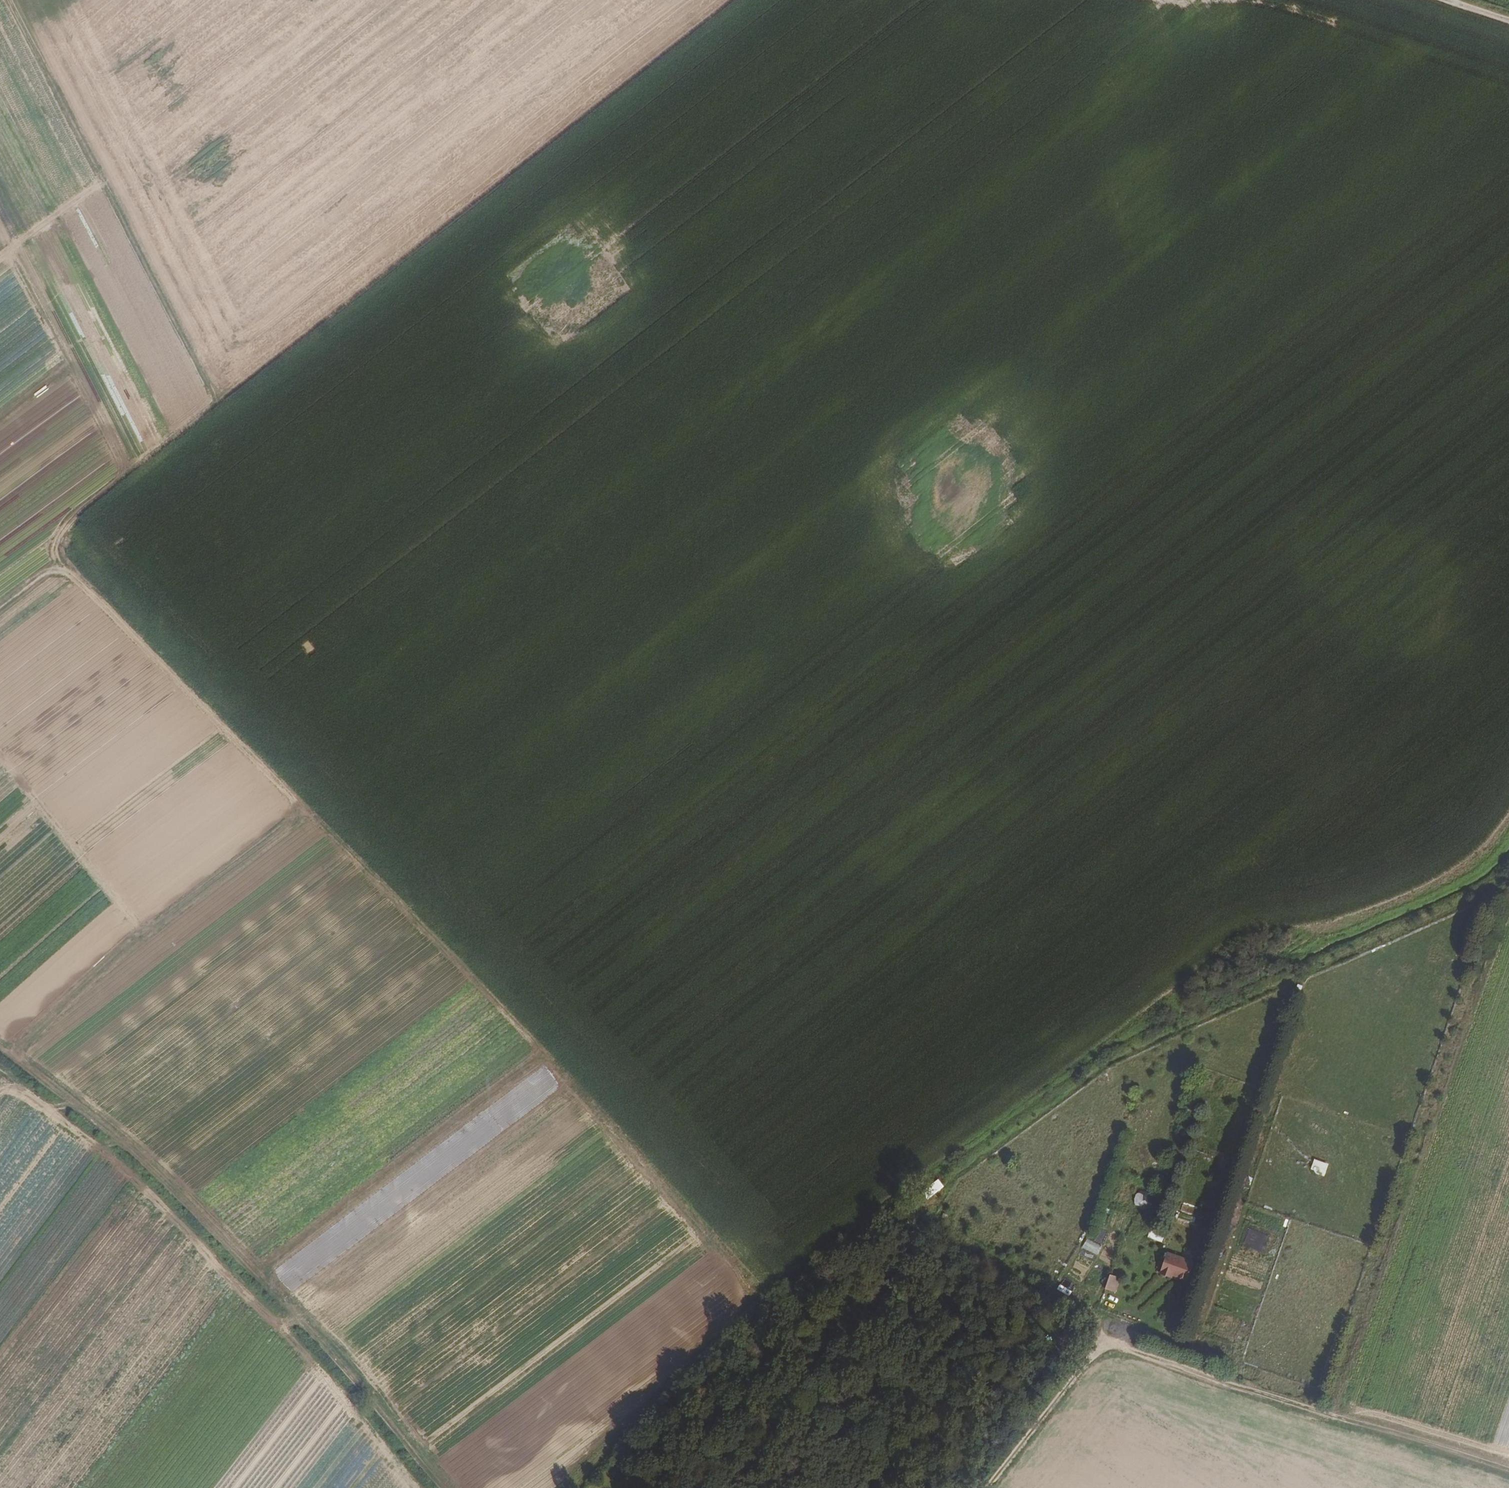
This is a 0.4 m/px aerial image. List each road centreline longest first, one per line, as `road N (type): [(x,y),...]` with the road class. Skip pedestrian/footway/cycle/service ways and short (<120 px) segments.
road 1 (track): [(1508,1476),(1103,1343)]
road 2 (track): [(984,1487),(1103,1343)]

